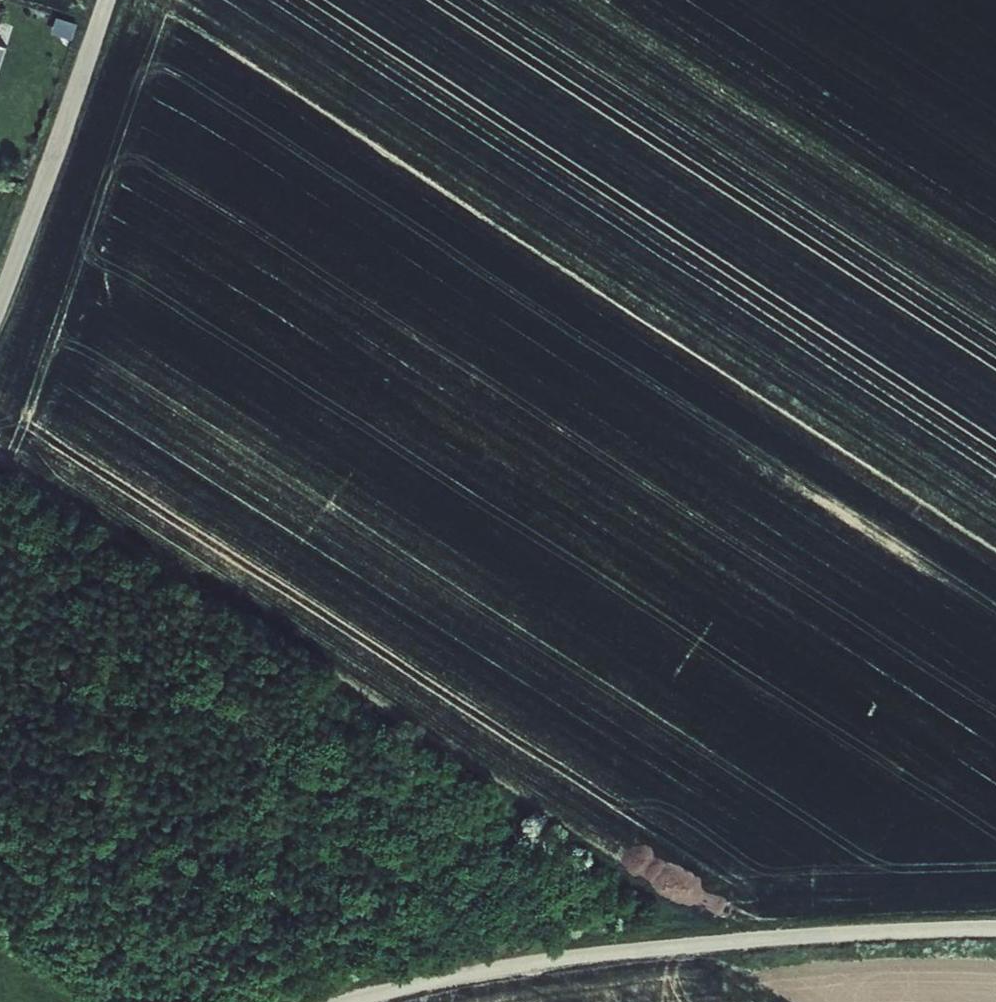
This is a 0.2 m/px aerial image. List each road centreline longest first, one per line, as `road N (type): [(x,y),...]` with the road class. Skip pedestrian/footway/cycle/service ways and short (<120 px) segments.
road 1 (unclassified): [(356,1001),(545,962),(995,929)]
road 2 (track): [(0,301),(104,0)]

